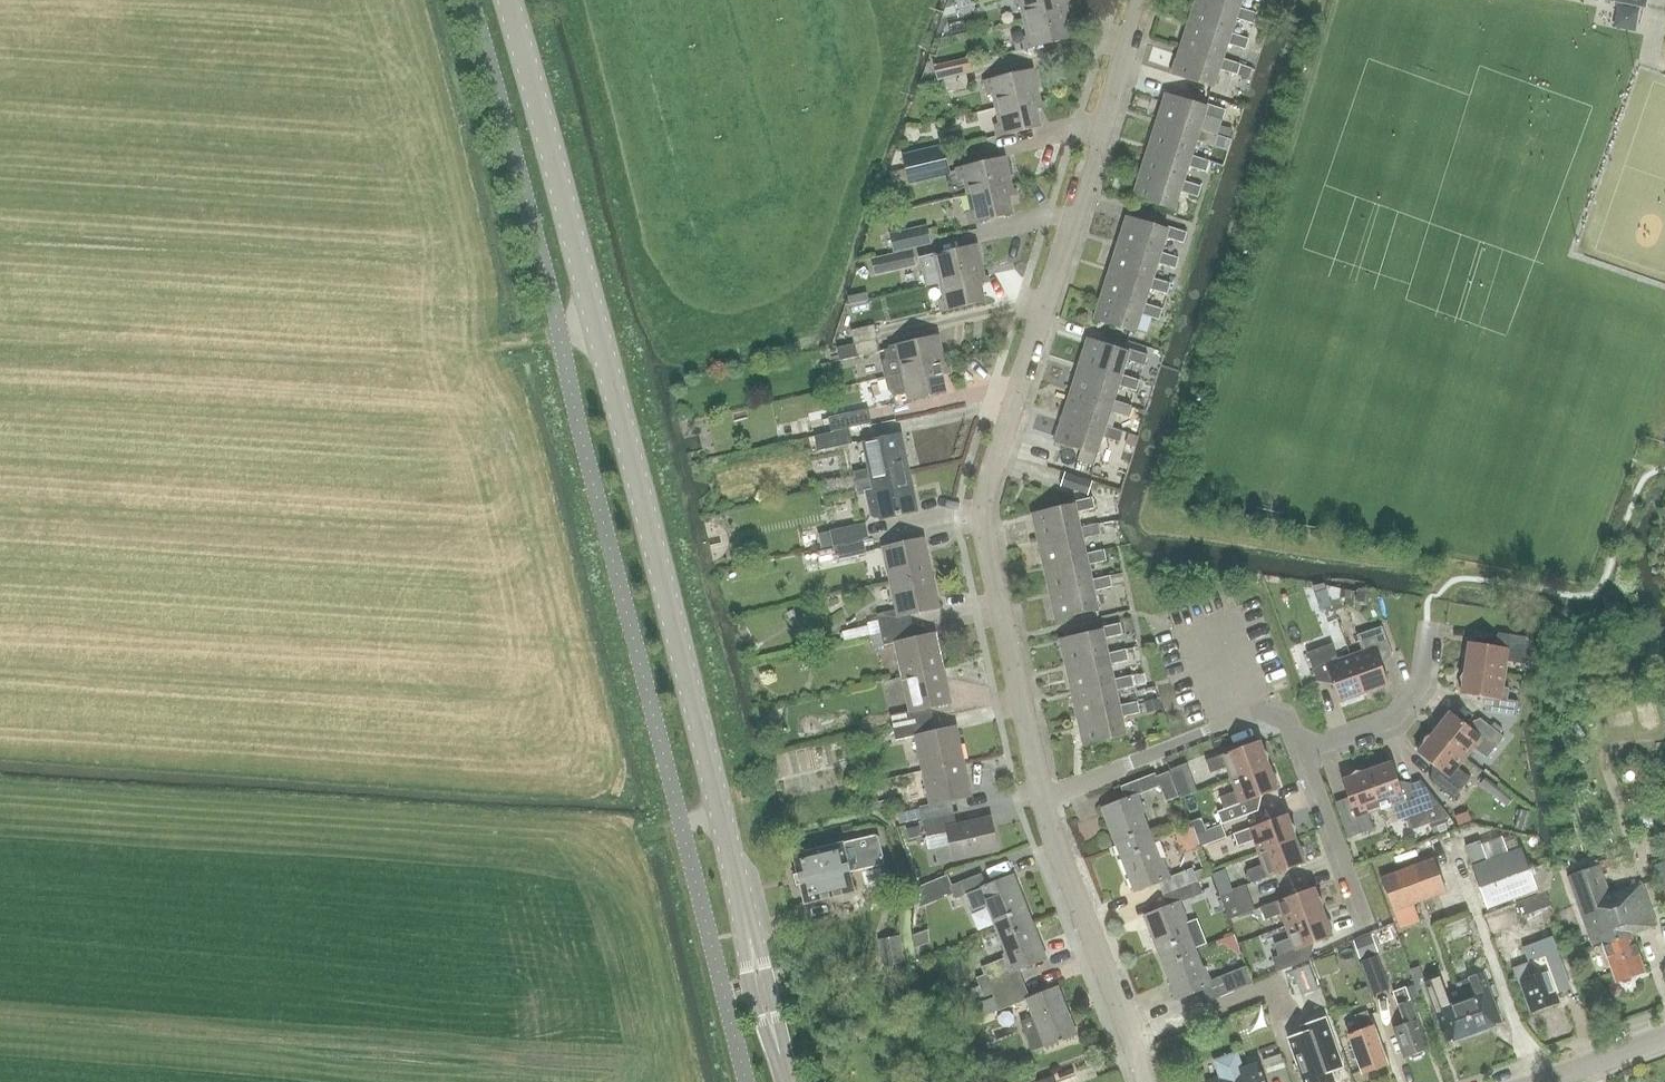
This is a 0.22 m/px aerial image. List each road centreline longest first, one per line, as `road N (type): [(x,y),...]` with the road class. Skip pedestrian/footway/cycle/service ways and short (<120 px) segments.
road 1 (secondary): [(746,915),(509,0)]
road 2 (residential): [(1042,796),(984,505),(1138,0)]
road 3 (unclassified): [(1147,1081),(1042,796)]
road 4 (residential): [(1303,749),(1289,722),(1265,710),(1042,796)]
road 5 (residential): [(1303,749),(1393,719),(1422,682),(1429,627)]
road 6 (residential): [(1370,927),(1303,749)]
road 7 (secondary): [(746,915),(751,991),(787,1076)]
road 8 (secondary): [(787,1076),(772,987),(746,915)]
road 9 (tertiary): [(1541,1081),(1664,1037)]

